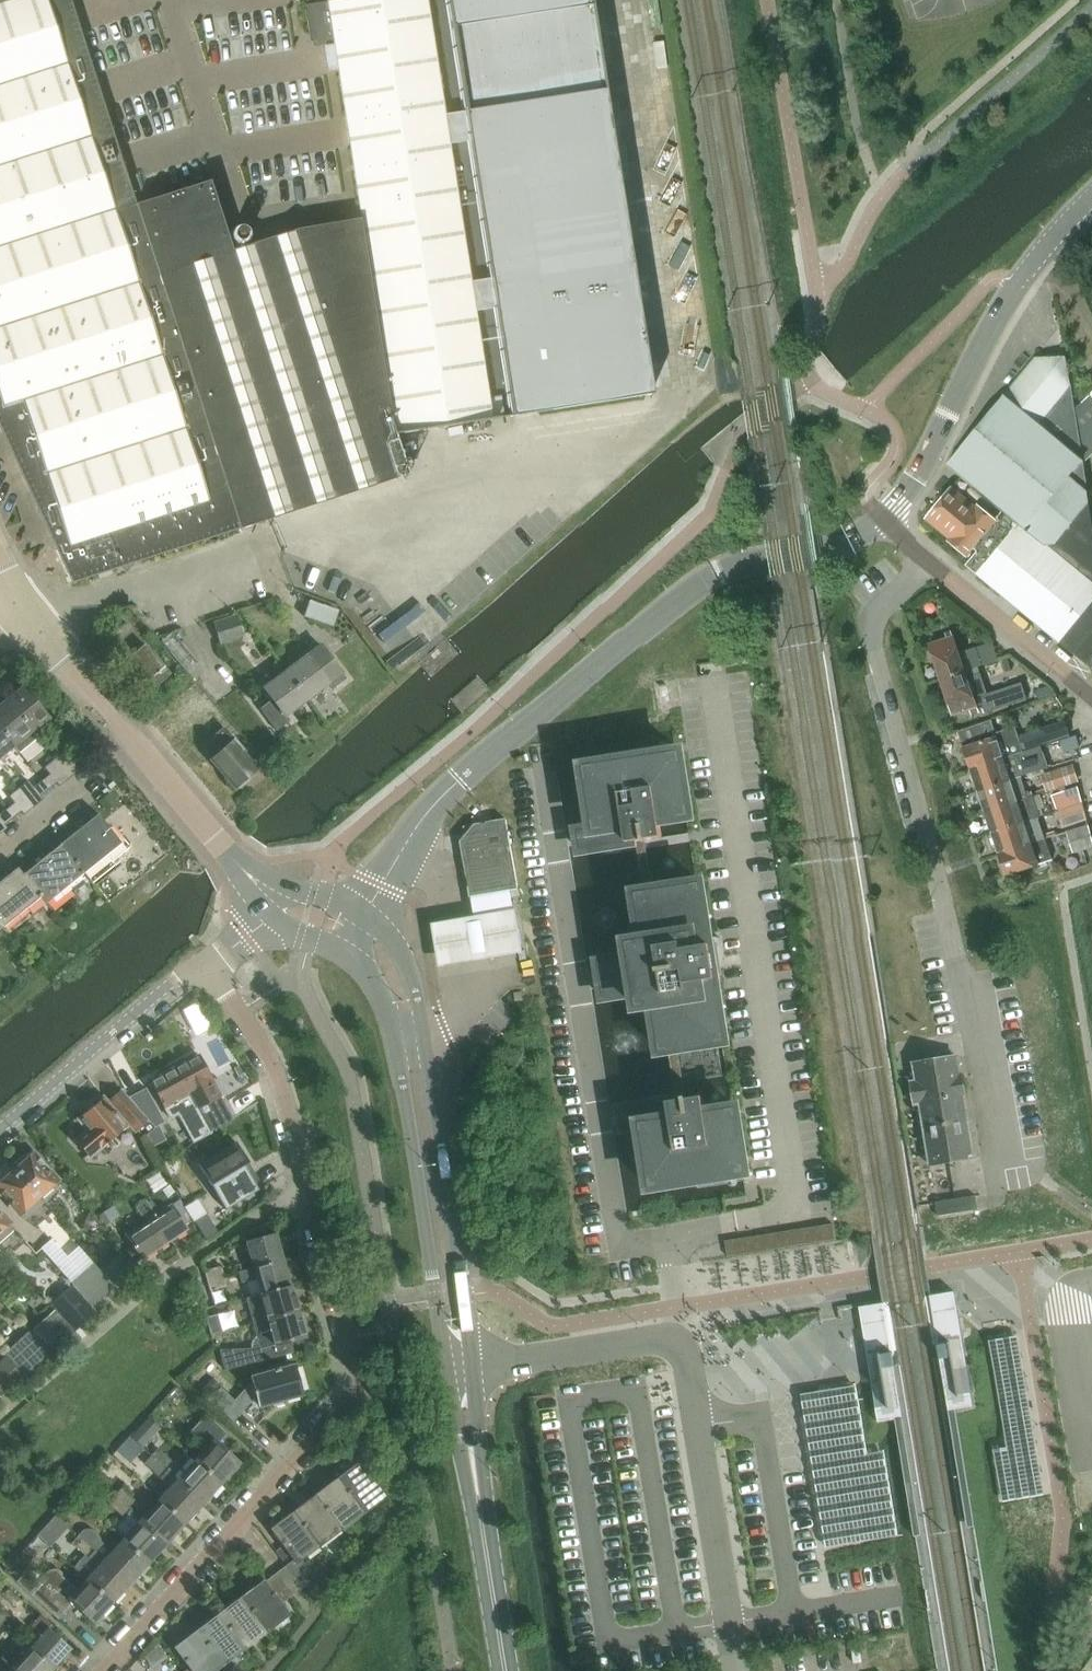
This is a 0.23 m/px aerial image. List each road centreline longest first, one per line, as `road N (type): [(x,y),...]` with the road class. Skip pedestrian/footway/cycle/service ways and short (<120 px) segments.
road 1 (residential): [(107,1670),(362,1389),(275,1075),(201,964)]
road 2 (residential): [(372,926),(437,810),(663,612),(716,572),(833,547),(883,518)]
road 3 (residential): [(1003,1168),(867,621),(928,562)]
road 4 (unclassified): [(542,759),(619,1247),(664,1239)]
road 5 (tertiary): [(474,1366),(417,996),(396,948),(372,926)]
road 6 (tertiary): [(357,962),(378,987),(390,1023),(449,1369)]
road 7 (tertiary): [(274,899),(16,600)]
road 8 (residential): [(883,518),(916,475),(1020,277),(1091,195)]
road 9 (unclassified): [(672,1339),(683,1348),(700,1429),(735,1670)]
road 10 (residential): [(0,1132),(201,964)]
road 11 (residential): [(1091,699),(928,562)]
road 12 (unclassified): [(474,1366),(672,1339)]
road 13 (tertiary): [(449,1369),(486,1537)]
road 14 (tertiary): [(486,1537),(474,1366)]
road 15 (tertiary): [(507,1670),(486,1537)]

